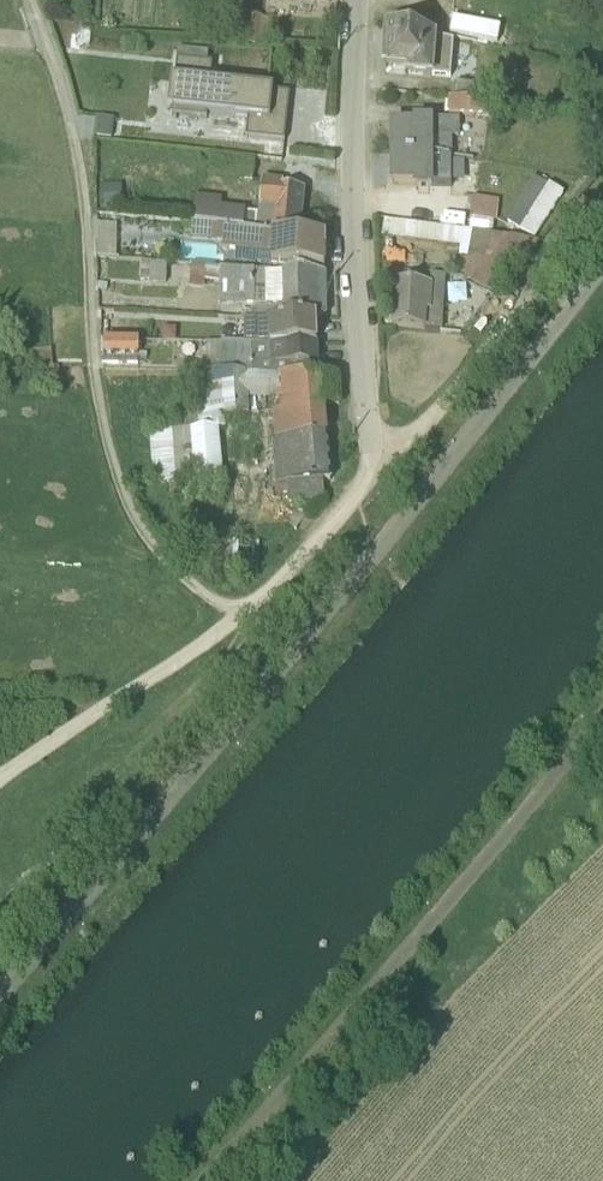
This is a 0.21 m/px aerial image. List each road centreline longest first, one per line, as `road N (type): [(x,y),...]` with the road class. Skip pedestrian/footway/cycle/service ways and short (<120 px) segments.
road 1 (residential): [(244,625),(213,613),(148,553),(112,476),(95,388),(79,173),(26,0)]
road 2 (residential): [(356,0),(350,204),(371,483)]
road 3 (track): [(355,510),(236,634),(0,790)]
road 4 (track): [(371,483),(530,311),(552,302),(572,306)]

